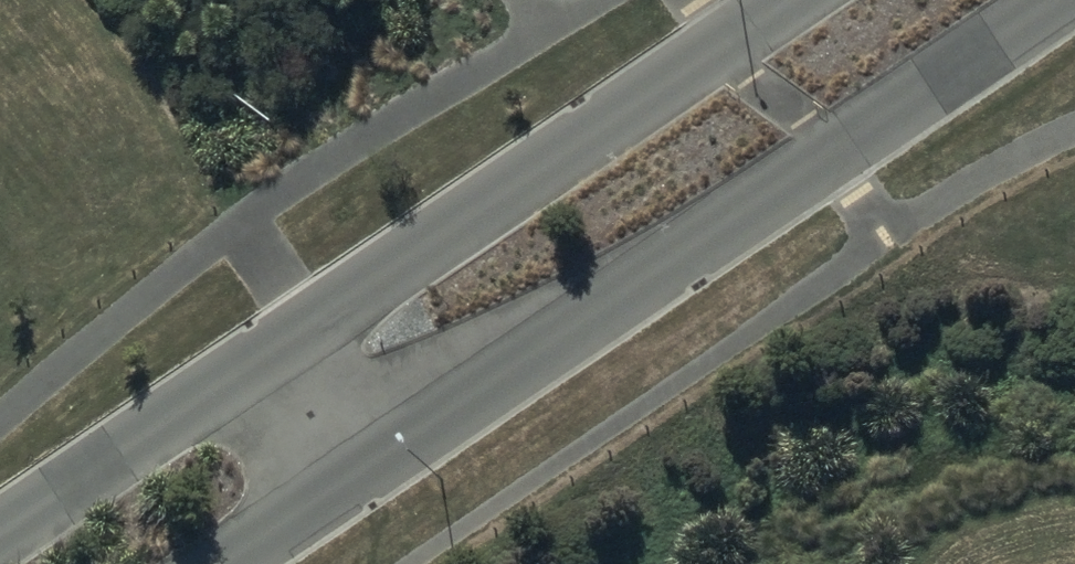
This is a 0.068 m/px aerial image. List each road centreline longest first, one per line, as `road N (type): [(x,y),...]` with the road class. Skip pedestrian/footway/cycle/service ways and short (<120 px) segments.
road 1 (tertiary): [(1059,0),(361,470)]
road 2 (tertiary): [(269,354),(791,0)]
road 3 (tertiary): [(0,533),(269,354)]
road 4 (tertiary): [(361,470),(220,563)]
road 5 (tertiary): [(361,470),(269,354)]

